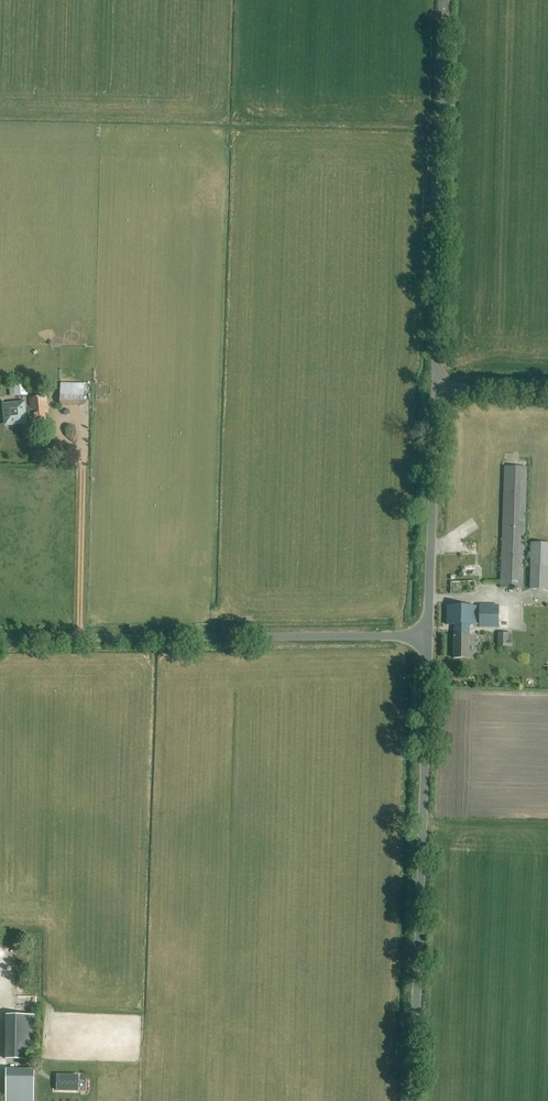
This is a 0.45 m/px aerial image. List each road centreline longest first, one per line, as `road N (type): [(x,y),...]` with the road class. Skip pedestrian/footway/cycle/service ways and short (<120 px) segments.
road 1 (unclassified): [(407,1100),(422,634)]
road 2 (unclassified): [(0,637),(422,634)]
road 3 (unclassified): [(436,388),(448,0)]
road 4 (unclassified): [(422,634),(436,388)]

